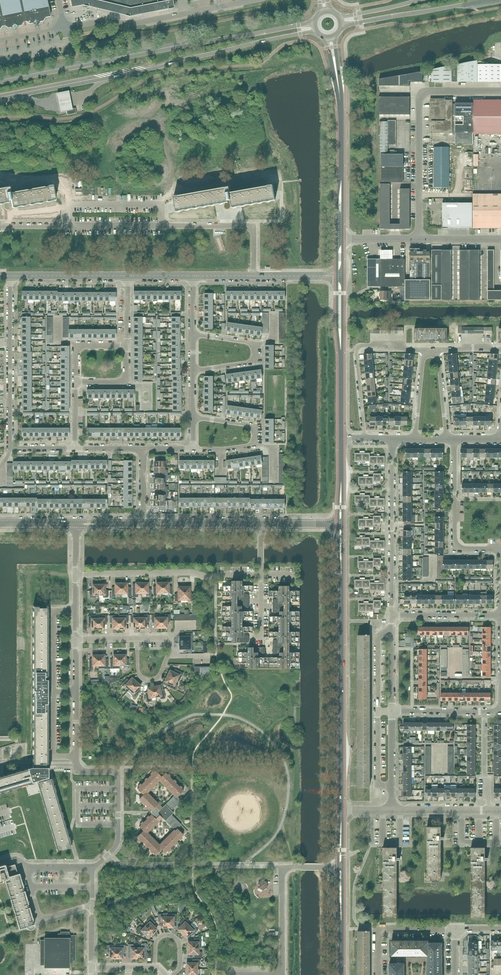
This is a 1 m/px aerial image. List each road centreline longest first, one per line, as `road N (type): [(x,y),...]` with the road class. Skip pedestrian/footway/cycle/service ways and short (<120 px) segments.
road 1 (secondary): [(0,100),(318,32)]
road 2 (secondary): [(316,22),(0,82)]
road 3 (tertiary): [(342,809),(341,524)]
road 4 (unclassified): [(421,238),(420,91),(500,91)]
road 5 (residential): [(500,616),(500,551),(455,551),(454,439)]
road 6 (unclassified): [(91,907),(91,873),(118,844),(118,770),(76,769),(75,754)]
road 7 (residential): [(393,615),(392,439)]
road 8 (residential): [(10,447),(11,277)]
road 9 (tertiary): [(342,438),(340,277)]
road 10 (residential): [(365,438),(358,347),(424,350)]
road 11 (secondary): [(341,27),(492,0)]
road 12 (residential): [(191,373),(252,362),(258,352),(252,342),(191,330)]
road 13 (residential): [(75,574),(220,576)]
road 14 (residential): [(191,449),(247,446),(257,436),(252,425),(191,417)]
road 15 (residential): [(254,277),(253,228),(162,226)]
road 16 (unclassified): [(65,29),(186,13)]
road 17 (residential): [(457,929),(380,929),(380,974)]

